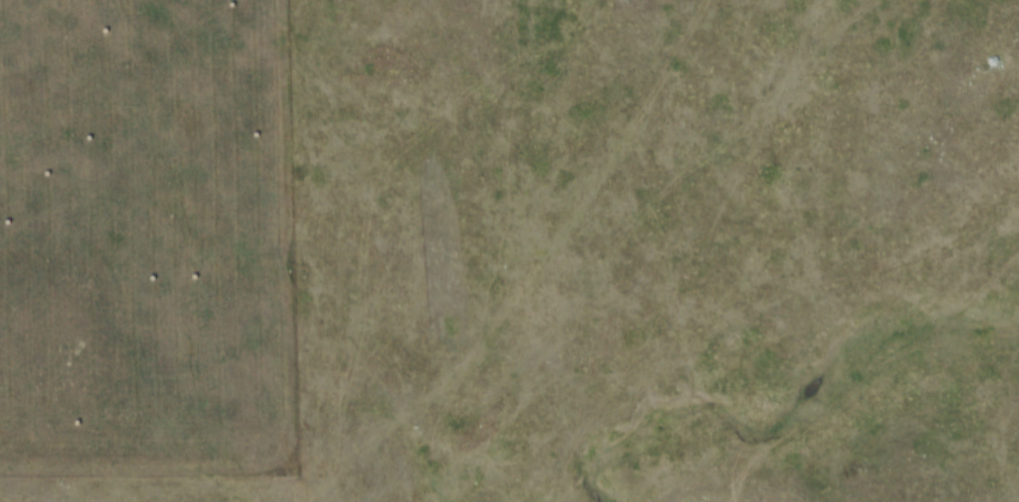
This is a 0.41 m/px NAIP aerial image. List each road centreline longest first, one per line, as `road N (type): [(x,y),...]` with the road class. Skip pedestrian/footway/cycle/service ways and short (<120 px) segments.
road 1 (track): [(882,0),(658,203),(642,233),(528,364),(523,390),(481,439),(461,443),(422,403)]
road 2 (track): [(274,479),(307,482),(393,414),(455,382),(586,206),(711,0)]

